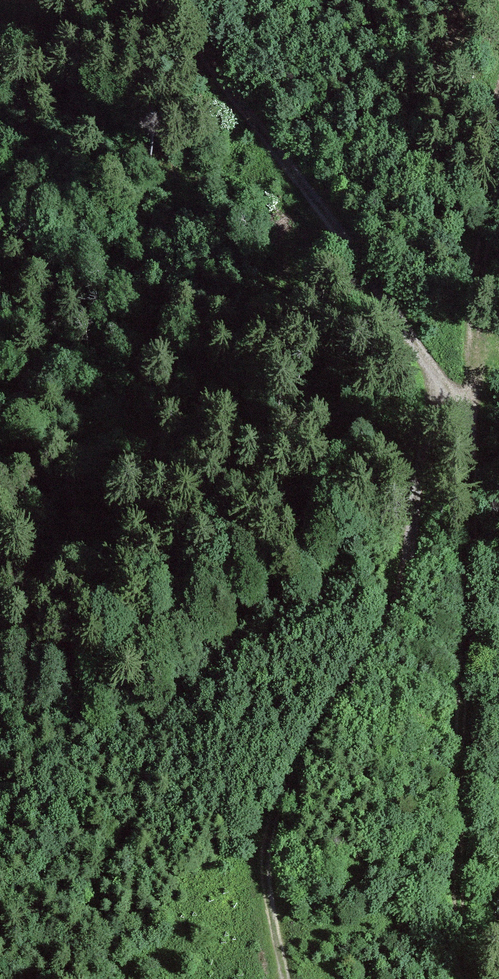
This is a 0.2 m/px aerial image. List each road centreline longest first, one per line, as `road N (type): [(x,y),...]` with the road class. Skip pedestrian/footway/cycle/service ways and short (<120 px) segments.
road 1 (track): [(182,0),(252,125),(425,348),(428,400),(400,593),(300,753),(264,849),(288,978)]
road 2 (track): [(425,348),(471,438),(475,465),(464,978)]

